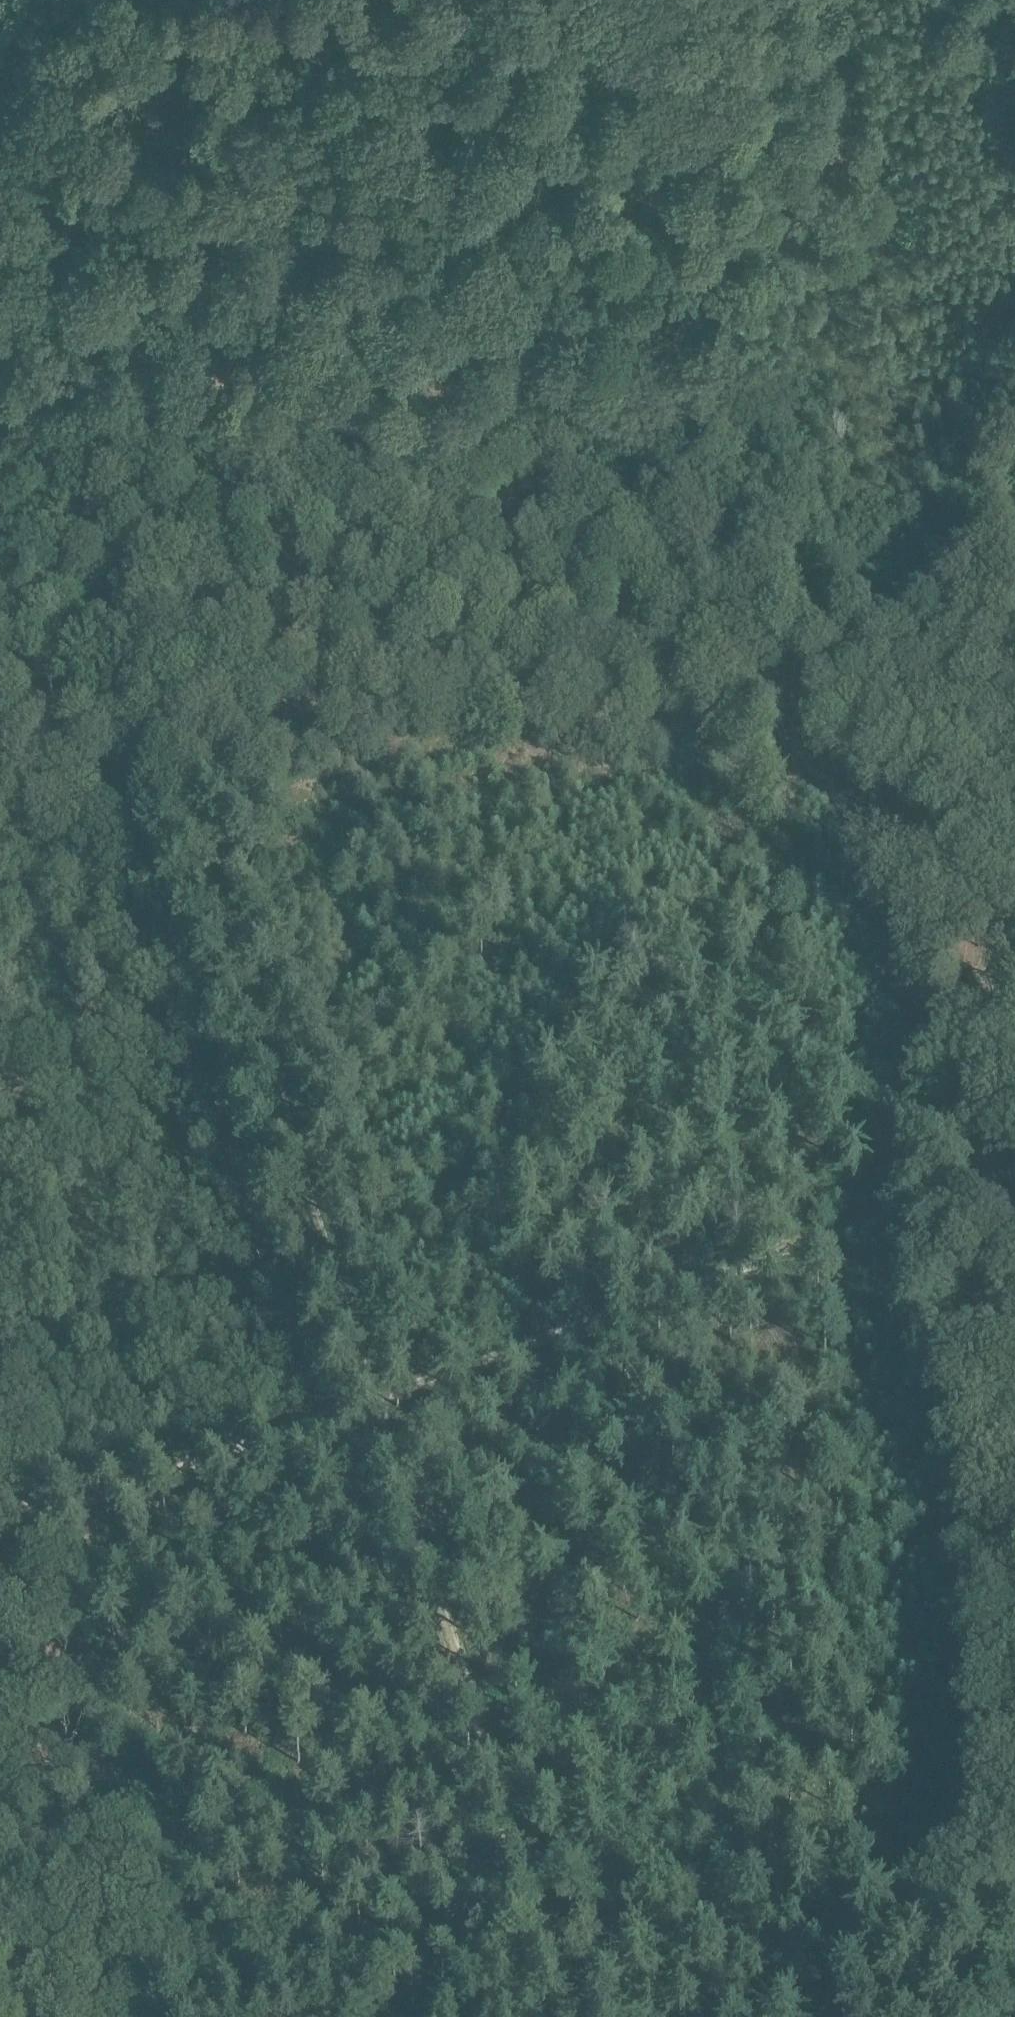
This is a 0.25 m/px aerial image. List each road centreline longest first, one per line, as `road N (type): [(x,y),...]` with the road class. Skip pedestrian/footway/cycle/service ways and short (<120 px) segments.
road 1 (track): [(617,2016),(554,1862),(423,1442),(384,1411),(210,903),(188,646),(208,528),(250,432),(311,344),(337,273),(342,221),(330,93),(295,0)]
road 2 (track): [(22,1545),(0,1380)]

